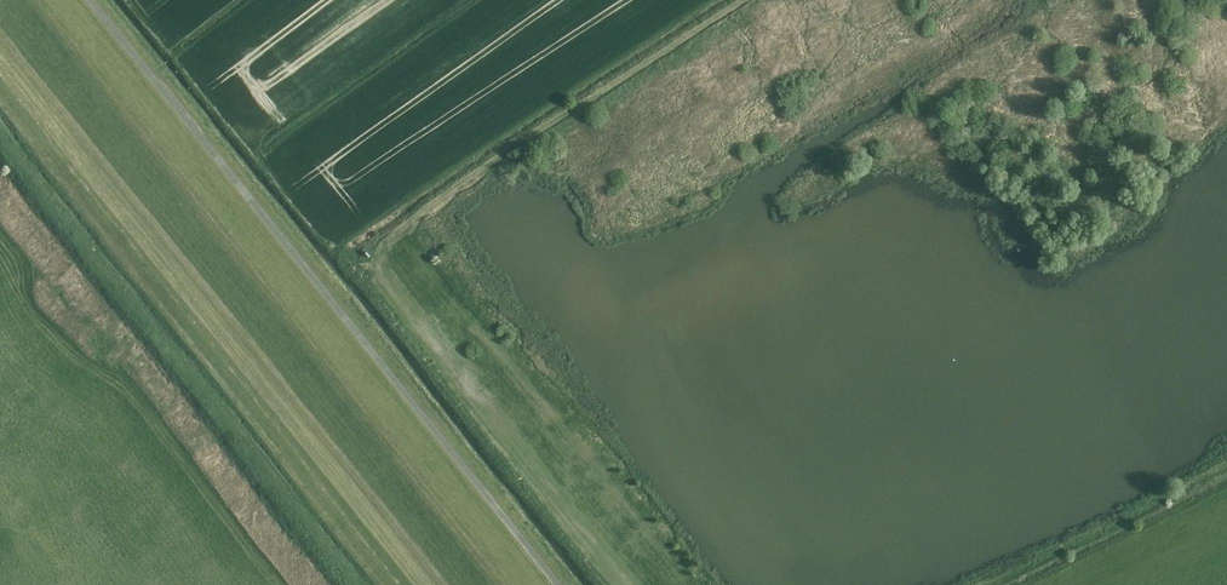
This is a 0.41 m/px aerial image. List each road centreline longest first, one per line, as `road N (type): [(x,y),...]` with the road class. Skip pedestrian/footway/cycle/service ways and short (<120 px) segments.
road 1 (track): [(556,584),(90,0)]

